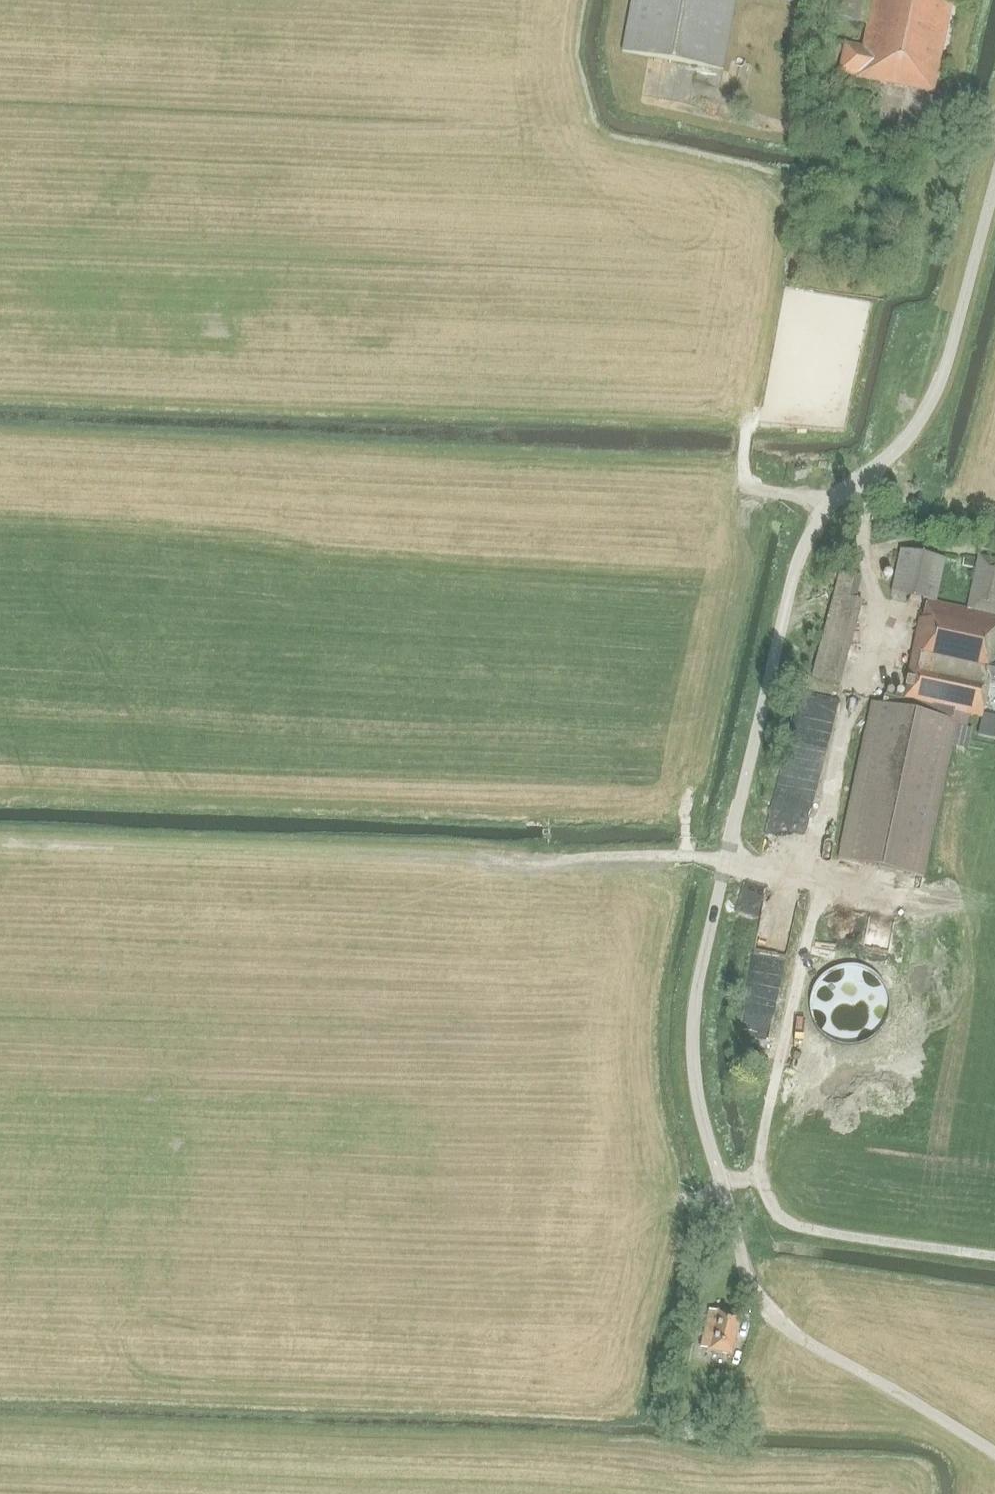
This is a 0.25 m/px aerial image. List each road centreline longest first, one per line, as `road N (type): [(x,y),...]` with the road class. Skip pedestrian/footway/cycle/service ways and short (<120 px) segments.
road 1 (unclassified): [(994,1453),(793,1334),(758,1303),(705,1133),(692,1049),(697,985),(797,563),(820,520),(910,435),(937,389),(994,182)]
road 2 (track): [(818,879),(758,1164),(771,1203),(780,1218),(816,1232),(994,1257)]
road 3 (track): [(664,100),(852,136),(927,111),(994,116)]
road 4 (track): [(490,860),(727,861)]
road 5 (track): [(748,416),(747,484),(831,508)]

